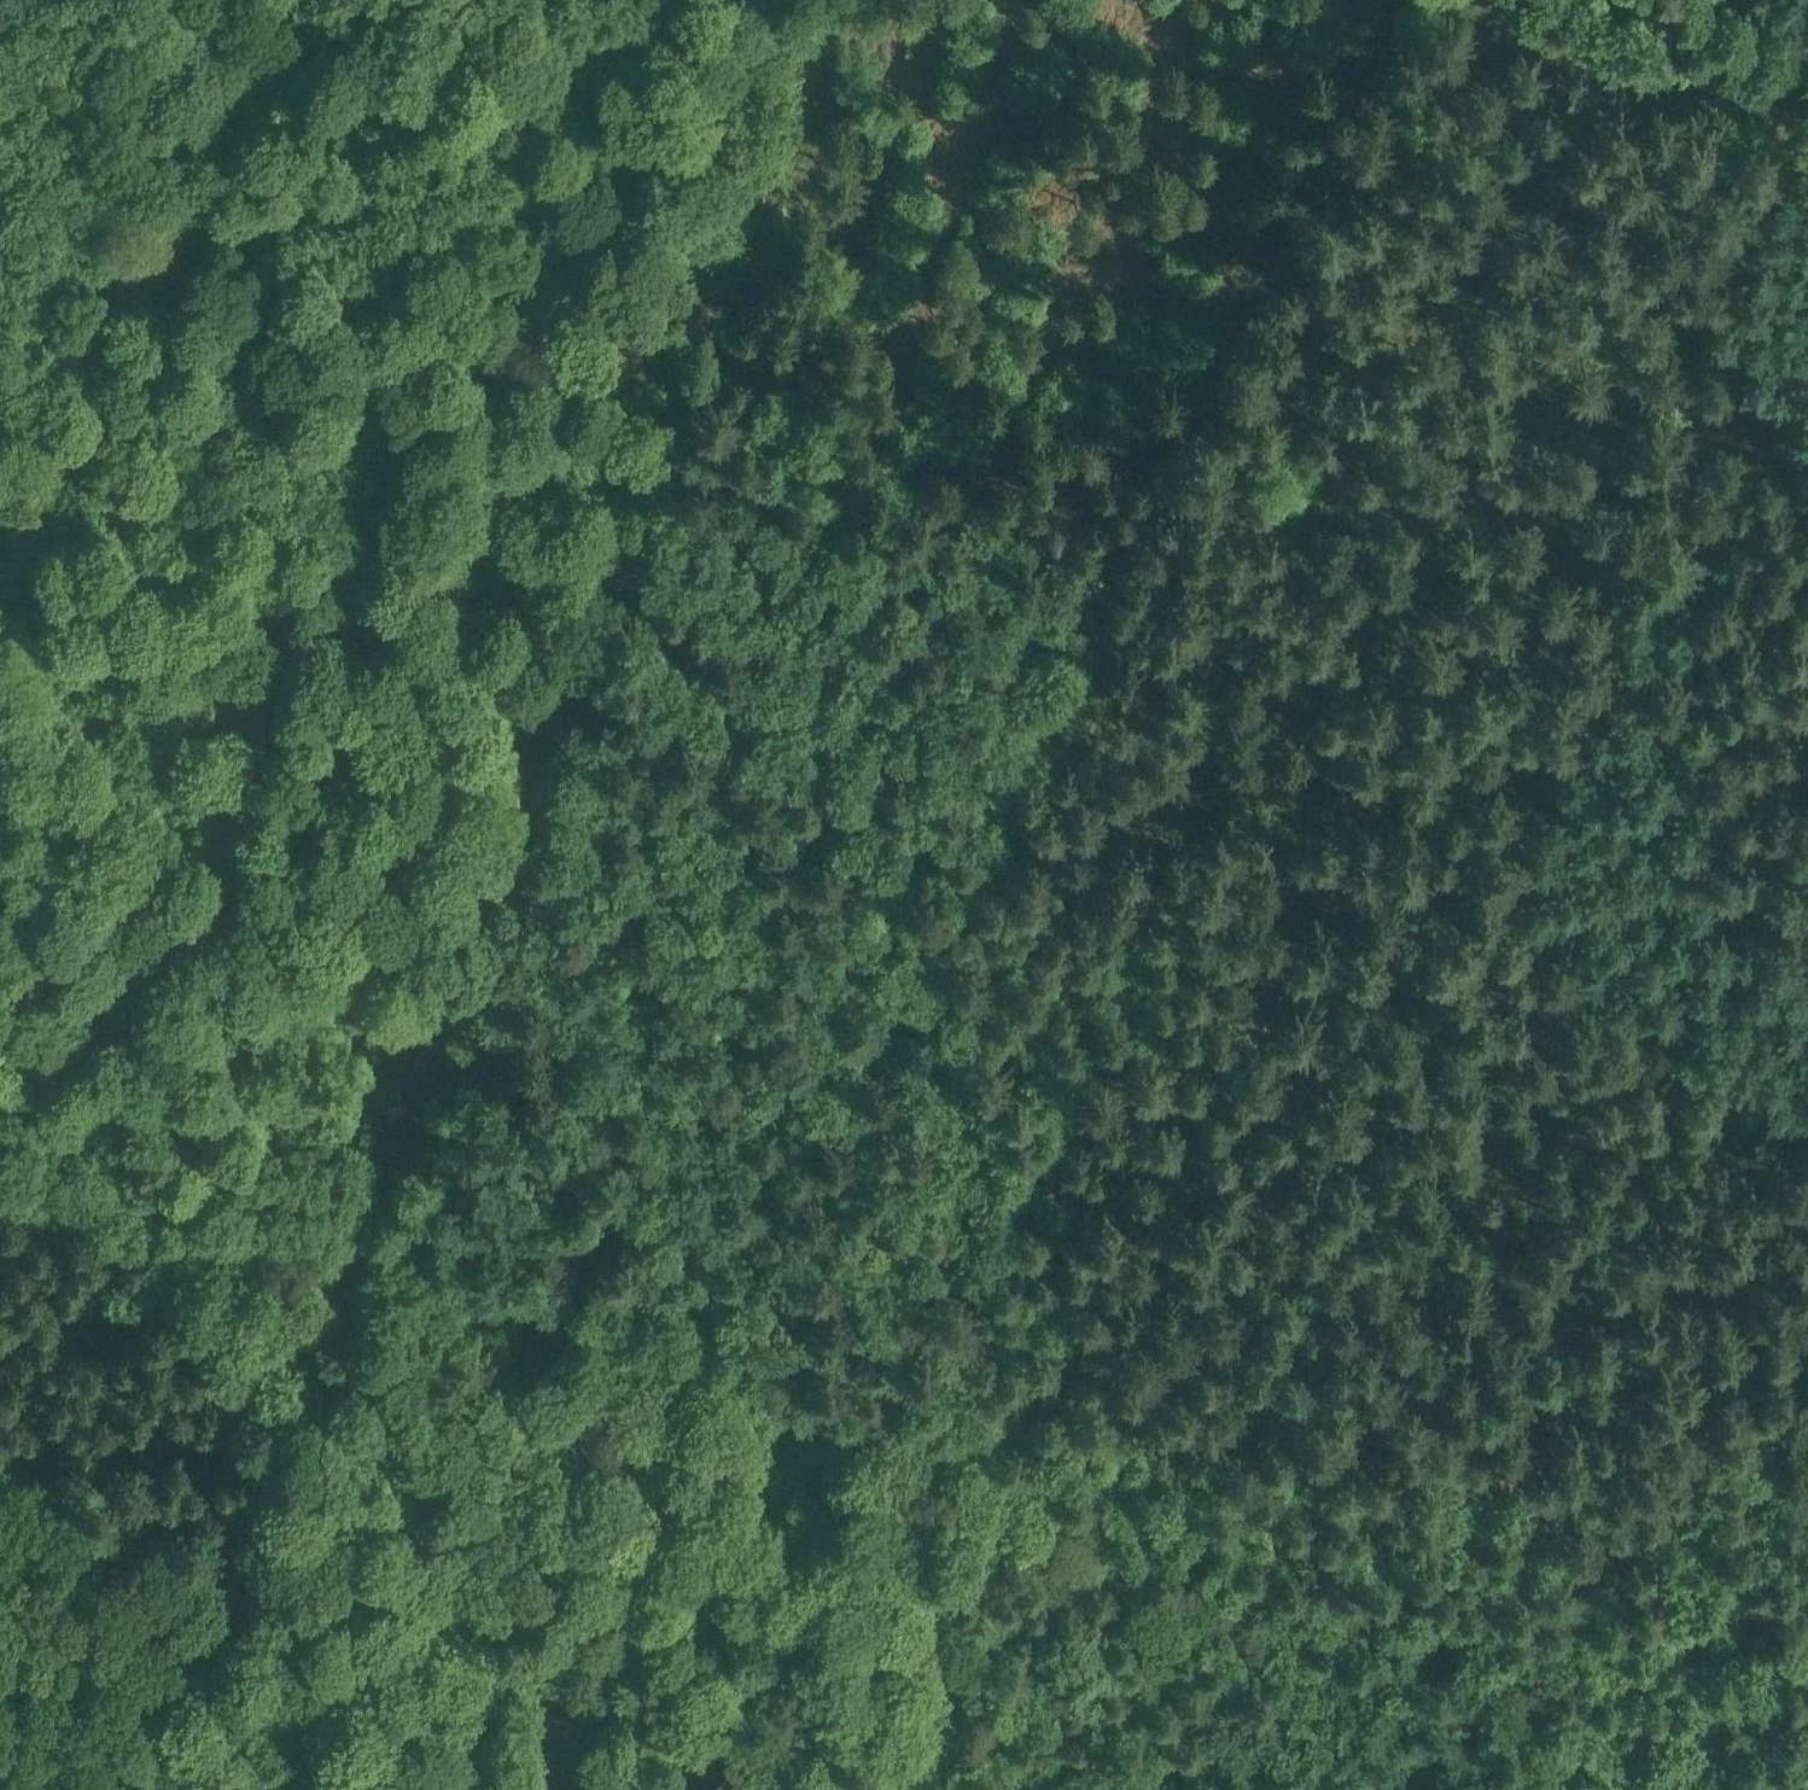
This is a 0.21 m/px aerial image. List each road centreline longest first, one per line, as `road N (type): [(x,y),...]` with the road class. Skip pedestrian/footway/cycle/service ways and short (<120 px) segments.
road 1 (track): [(139,1789),(843,0)]
road 2 (track): [(1807,115),(1528,0)]

